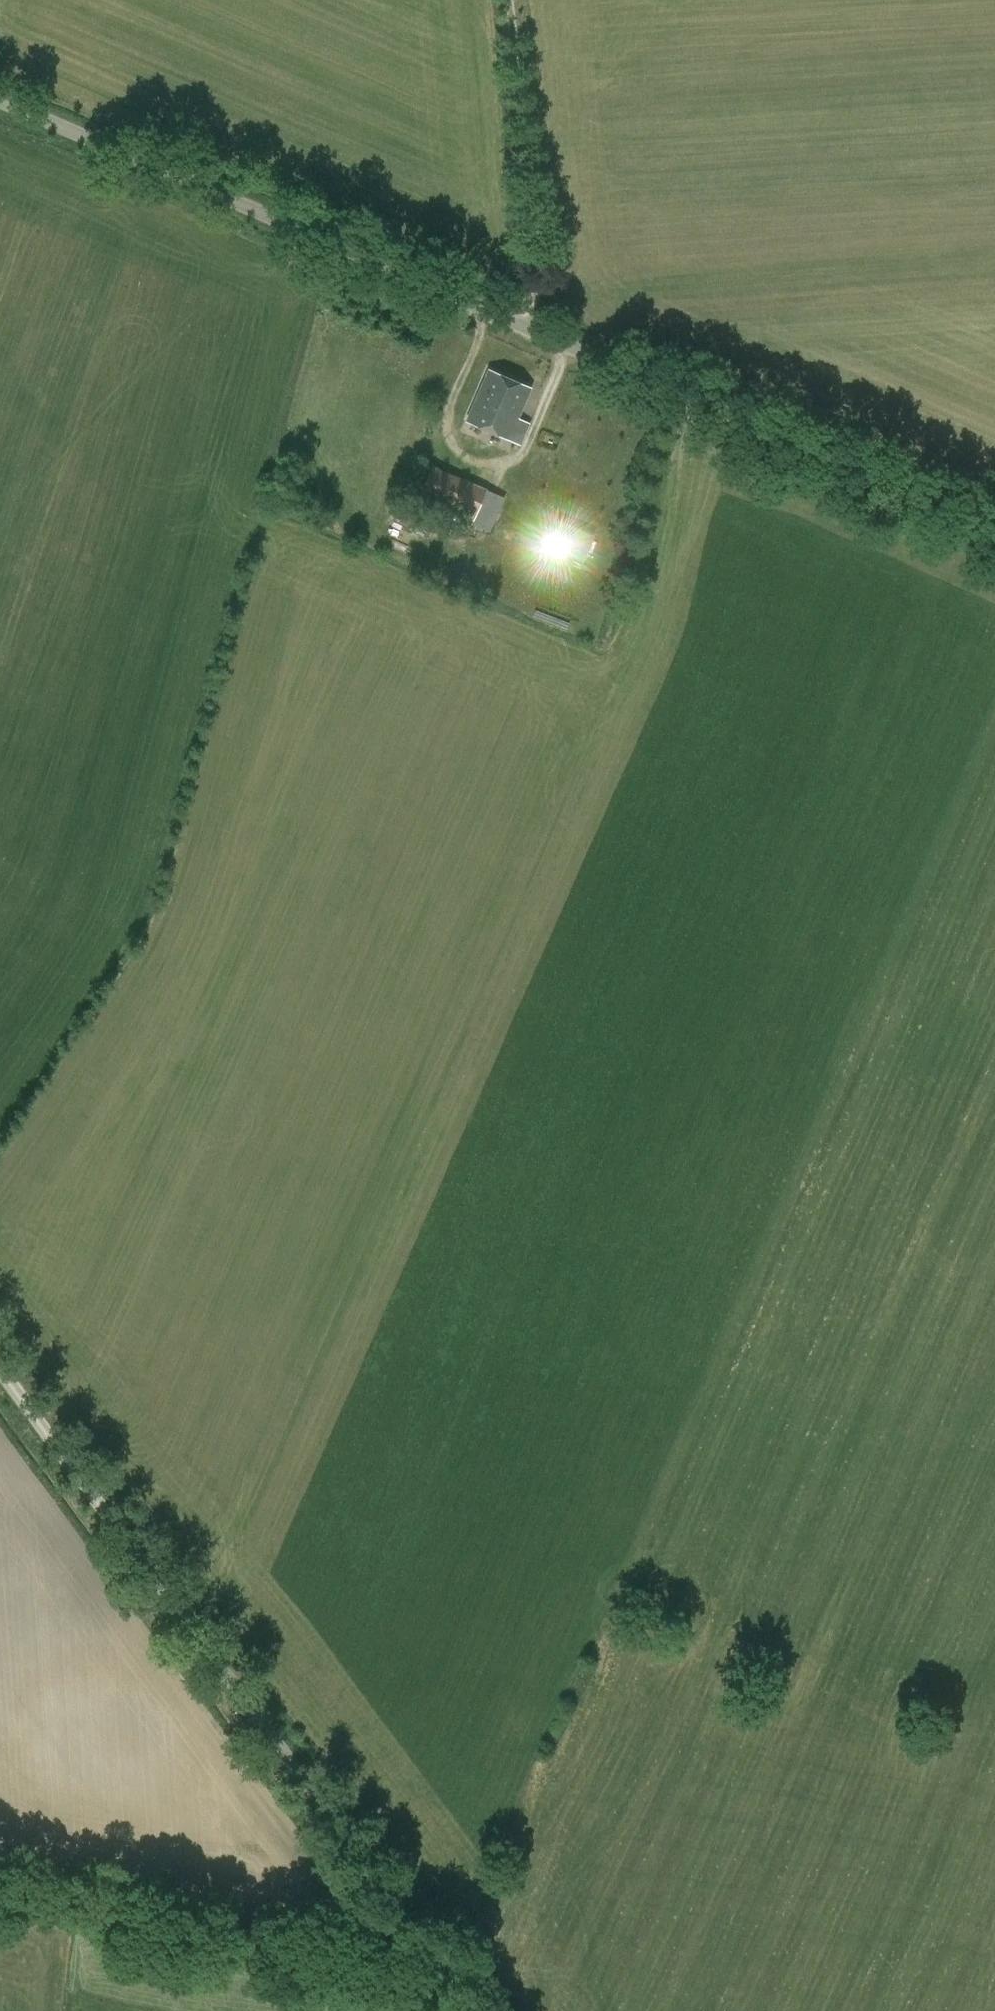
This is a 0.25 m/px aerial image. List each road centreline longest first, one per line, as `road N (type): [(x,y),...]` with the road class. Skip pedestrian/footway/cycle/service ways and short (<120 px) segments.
road 1 (tertiary): [(994,532),(0,101)]
road 2 (unclassified): [(477,2010),(0,1366)]

